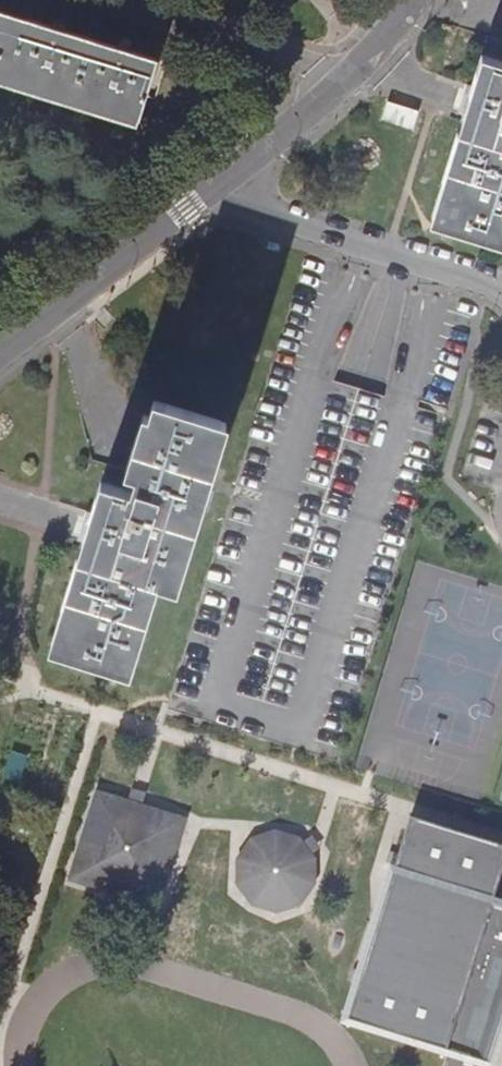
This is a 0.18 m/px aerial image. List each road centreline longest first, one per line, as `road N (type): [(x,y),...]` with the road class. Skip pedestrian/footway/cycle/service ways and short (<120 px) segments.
road 1 (residential): [(220,182),(270,219),(501,292)]
road 2 (residential): [(220,182),(0,355)]
road 3 (residential): [(415,0),(355,72),(220,182)]

